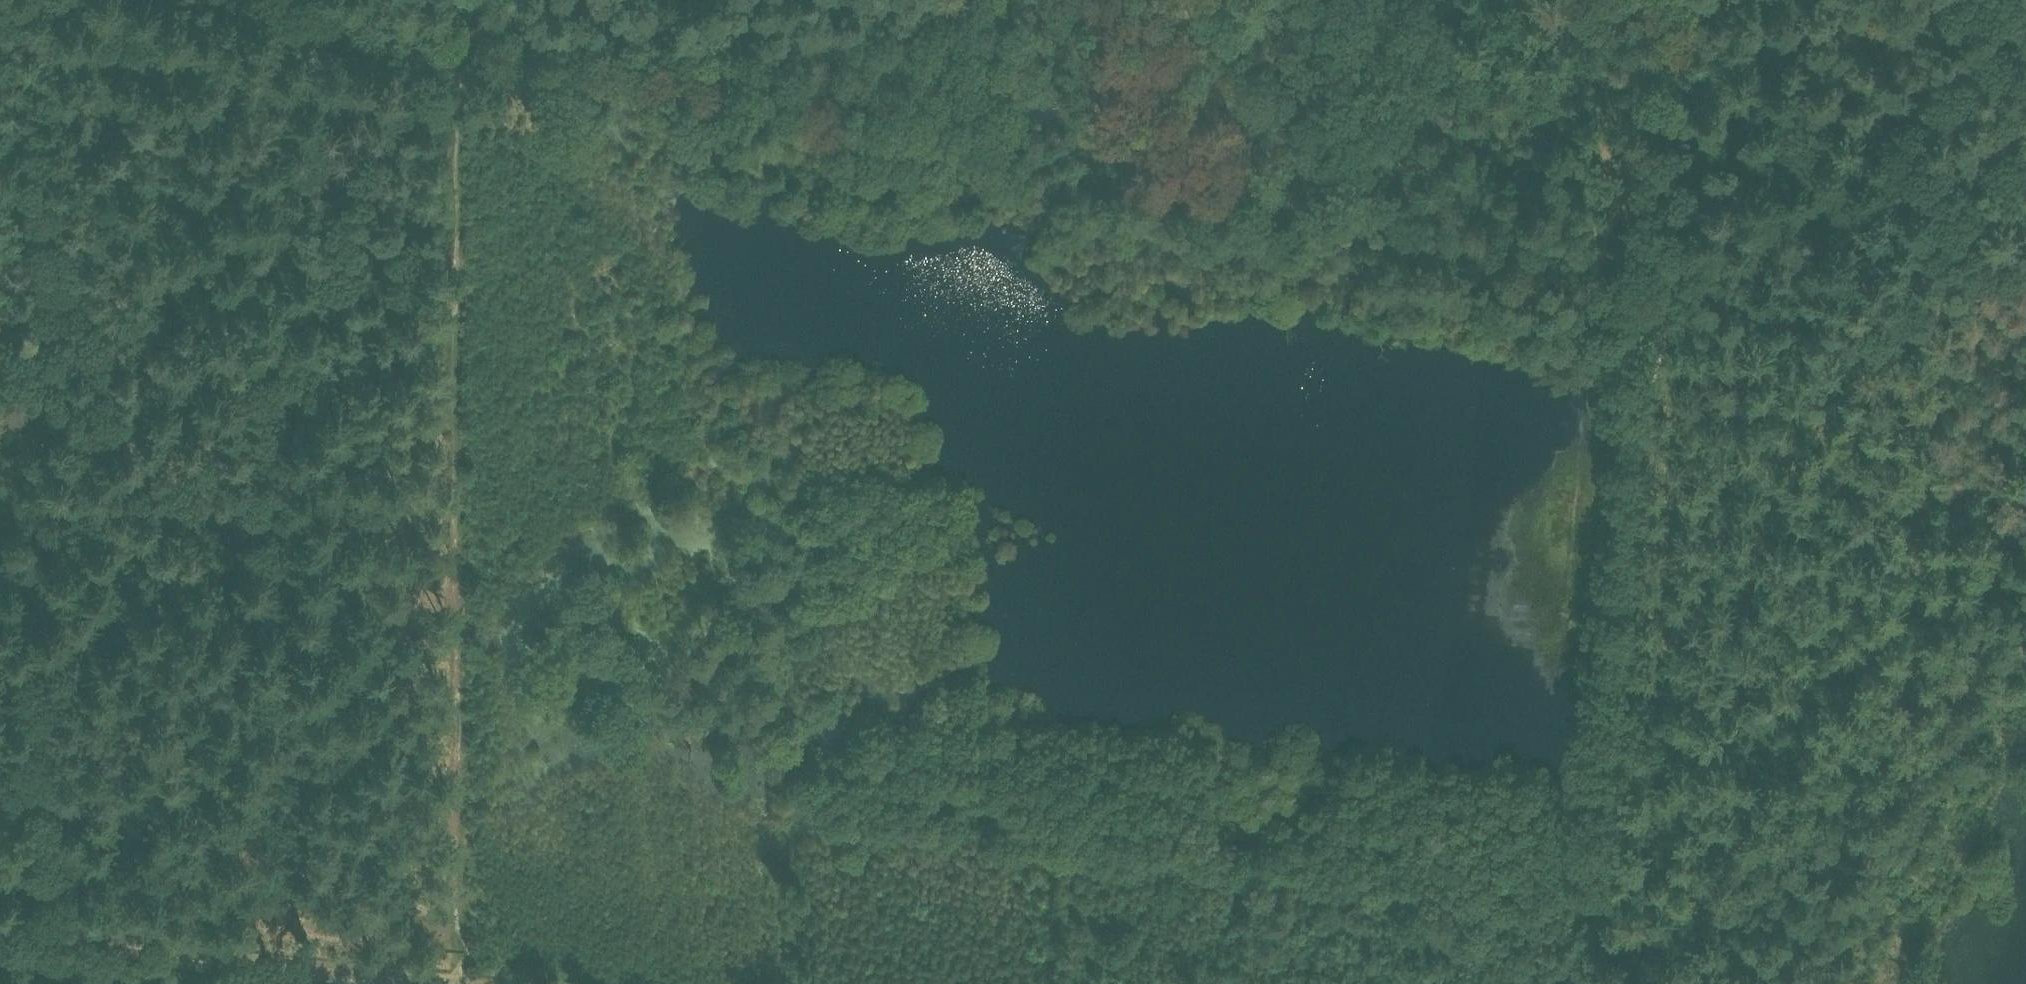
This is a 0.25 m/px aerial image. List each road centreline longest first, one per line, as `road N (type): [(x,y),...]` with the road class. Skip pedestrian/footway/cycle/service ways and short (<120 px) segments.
road 1 (track): [(0,931),(437,983)]

